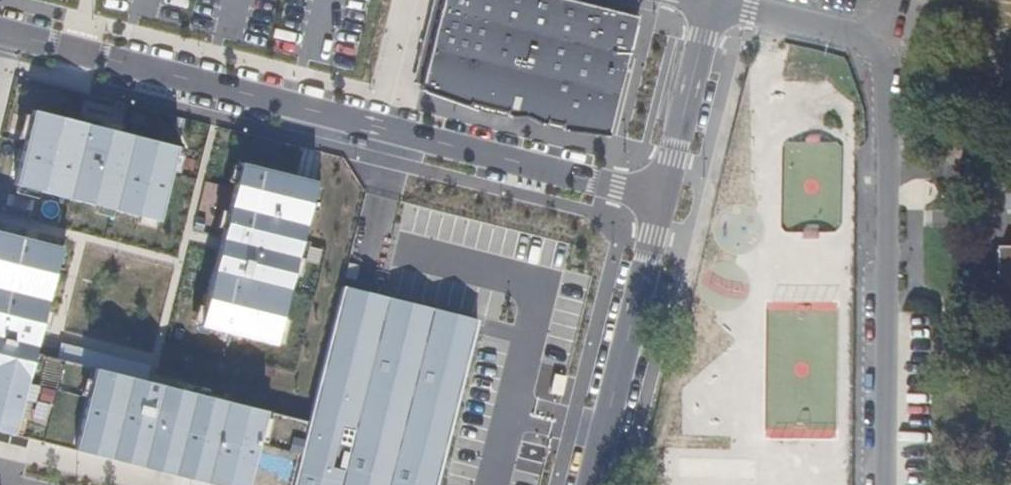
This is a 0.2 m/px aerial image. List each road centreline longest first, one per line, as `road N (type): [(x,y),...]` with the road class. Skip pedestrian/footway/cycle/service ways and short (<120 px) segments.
road 1 (residential): [(713,4),(872,40),(887,65),(887,484)]
road 2 (residential): [(661,197),(591,484)]
road 3 (residential): [(661,197),(713,4)]

